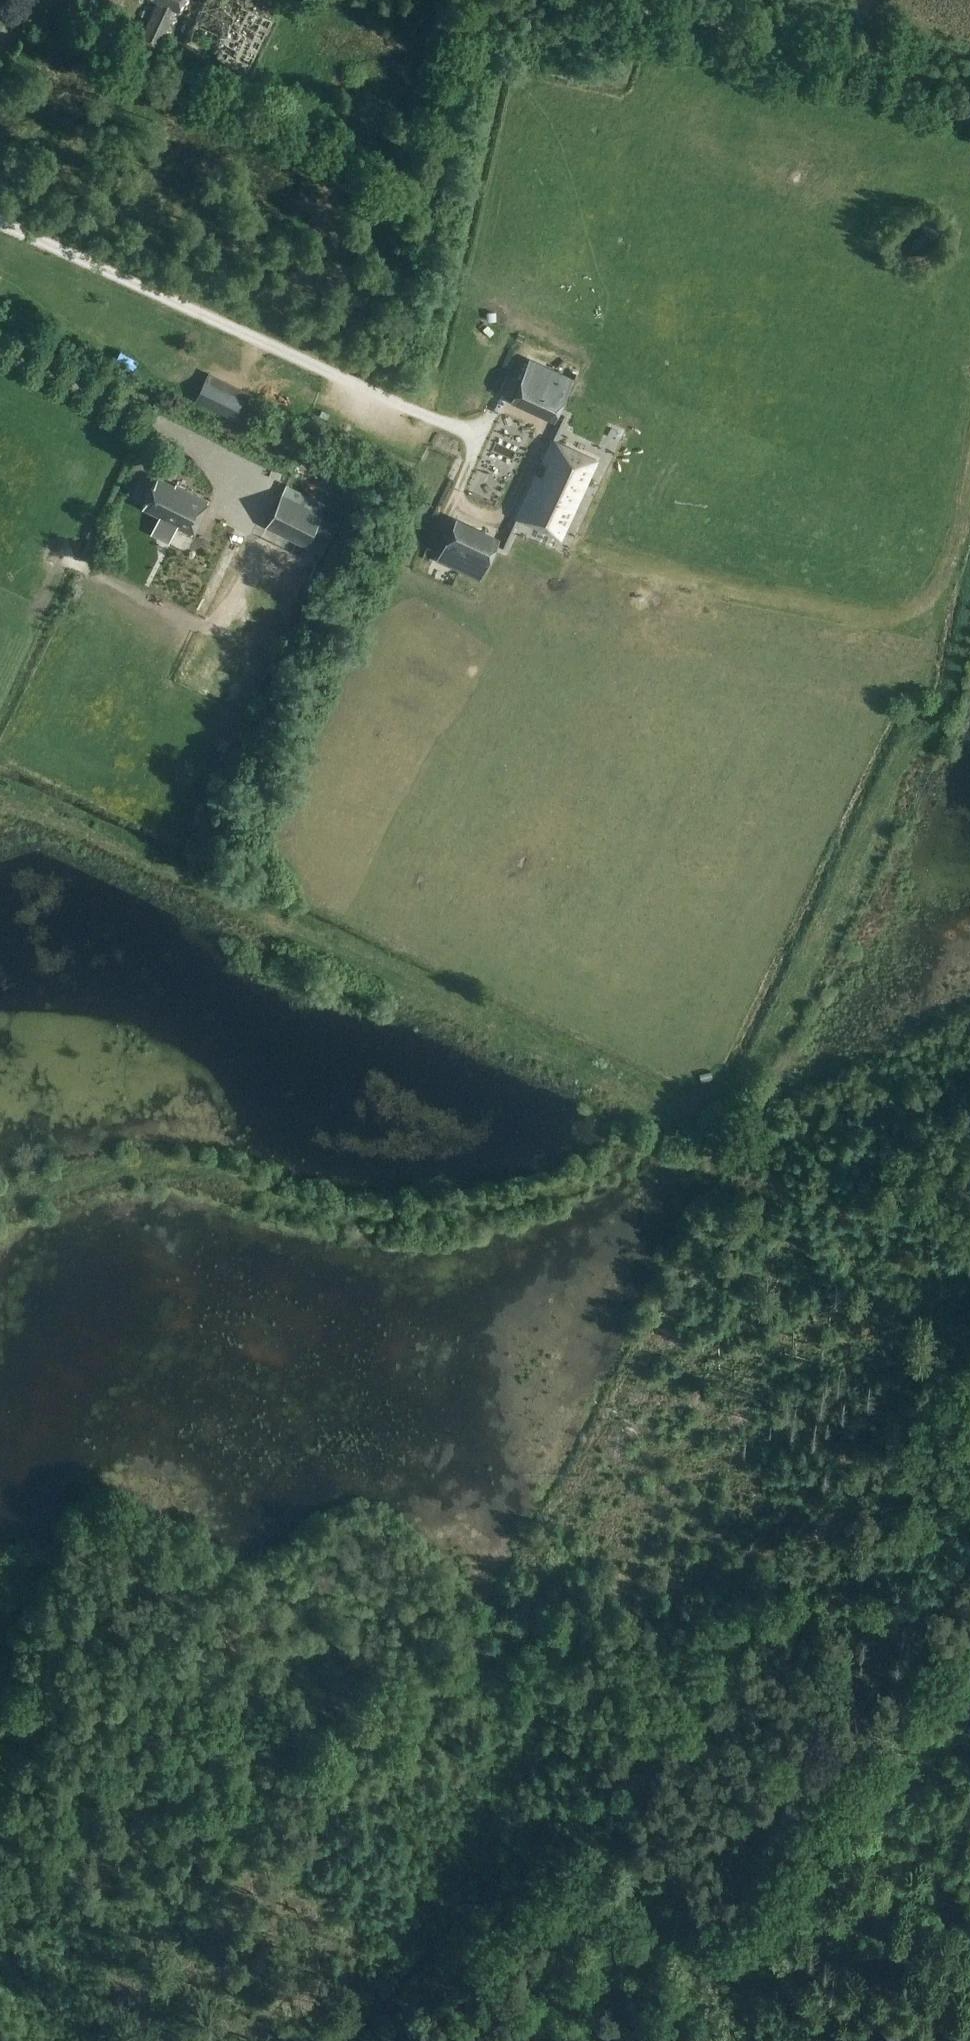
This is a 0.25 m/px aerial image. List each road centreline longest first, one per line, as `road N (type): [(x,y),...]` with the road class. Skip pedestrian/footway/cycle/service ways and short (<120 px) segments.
road 1 (track): [(969,89),(609,0)]

